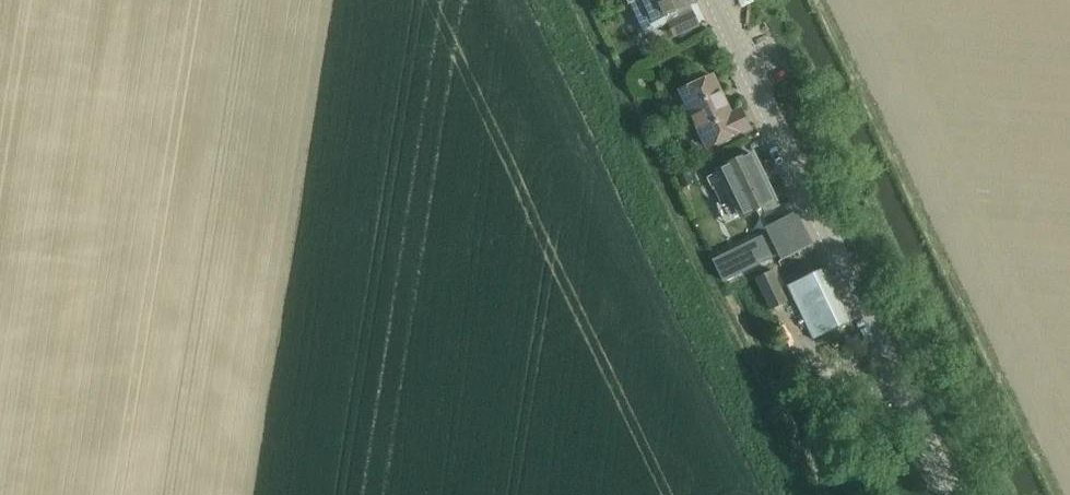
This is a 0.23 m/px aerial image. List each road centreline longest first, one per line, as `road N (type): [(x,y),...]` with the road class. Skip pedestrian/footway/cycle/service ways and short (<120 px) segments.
road 1 (tertiary): [(951,494),(714,0)]
road 2 (track): [(234,494),(312,0)]

